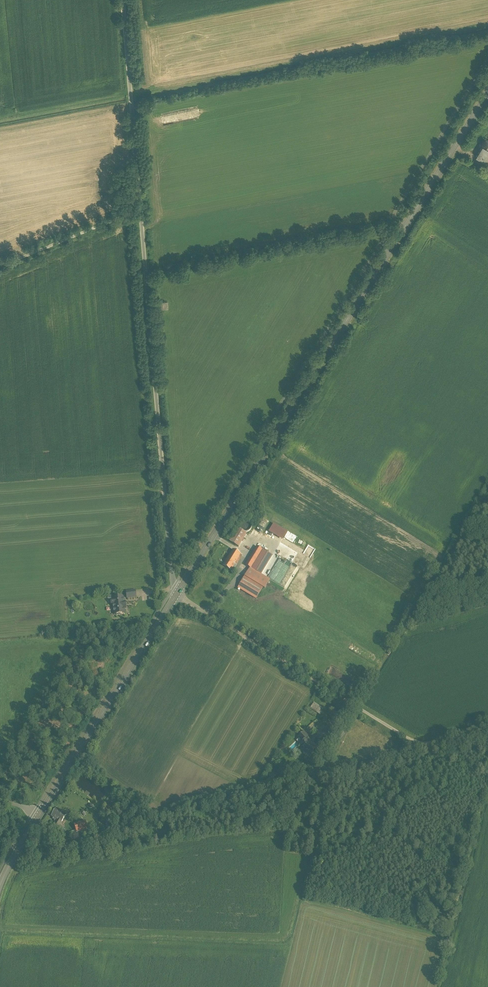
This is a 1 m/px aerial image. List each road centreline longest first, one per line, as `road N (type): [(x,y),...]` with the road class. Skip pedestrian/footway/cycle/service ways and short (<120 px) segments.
road 1 (unclassified): [(123,0),(176,594)]
road 2 (primary): [(176,594),(487,92)]
road 3 (unclassified): [(12,859),(319,776),(358,709)]
road 4 (primary): [(39,816),(176,594)]
road 5 (residential): [(358,709),(176,594)]
road 6 (track): [(139,213),(0,269)]

